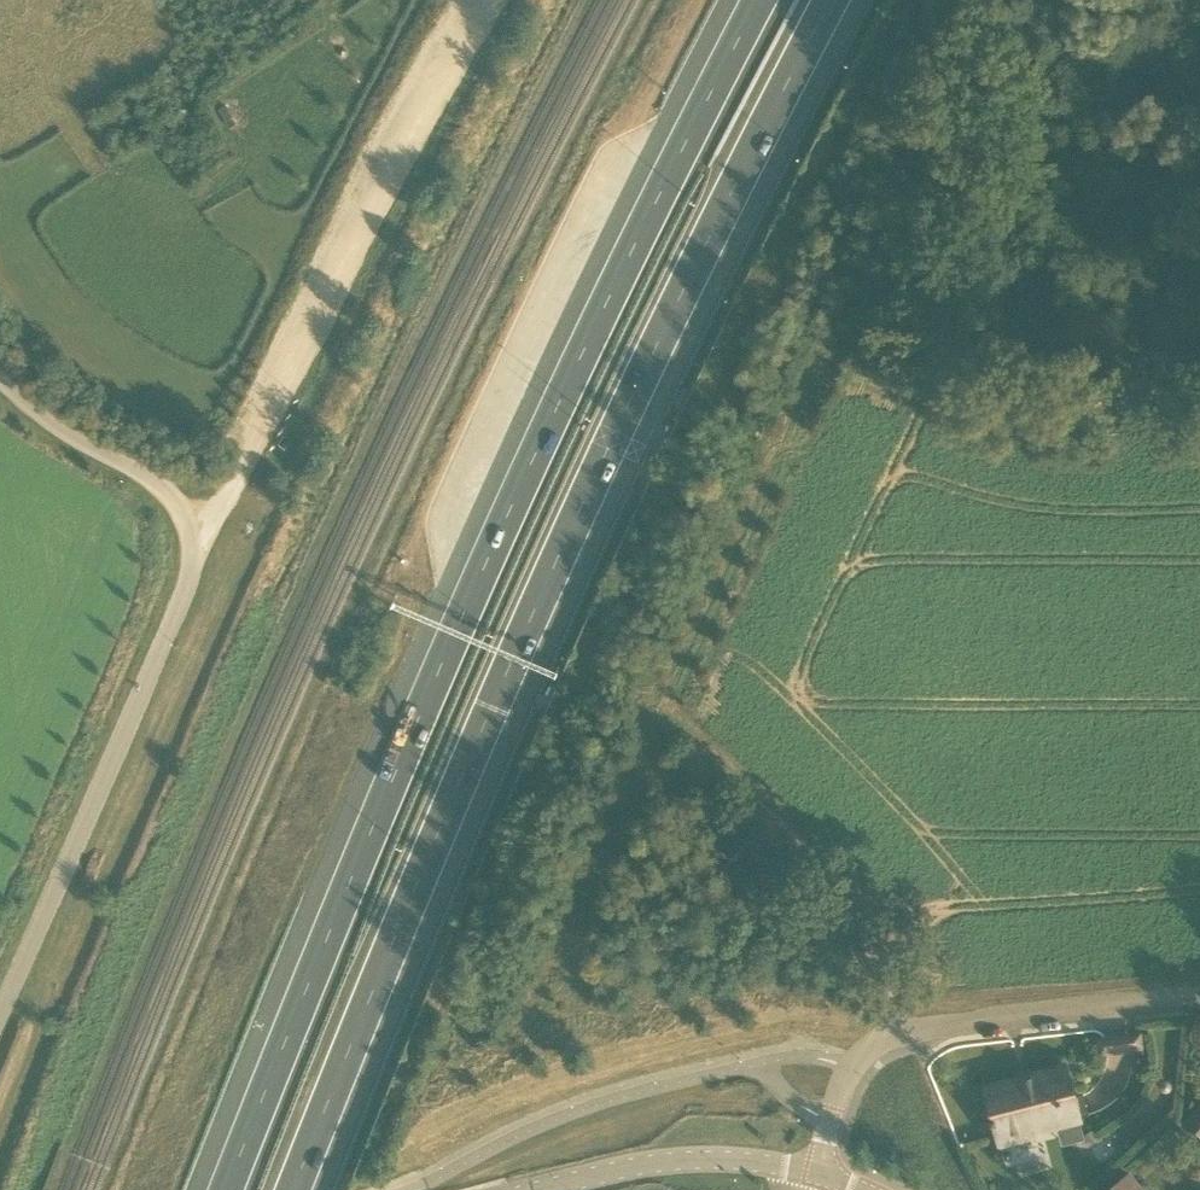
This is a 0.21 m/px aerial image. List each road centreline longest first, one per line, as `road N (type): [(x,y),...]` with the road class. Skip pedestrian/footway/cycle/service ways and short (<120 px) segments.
road 1 (motorway): [(294,1189),(496,697),(699,257),(835,0)]
road 2 (motorway): [(766,0),(655,210),(438,677),(226,1189)]
road 3 (unclassified): [(0,1013),(190,590),(196,545),(179,507),(145,478),(48,426),(0,380)]
road 4 (unclassified): [(904,1036),(880,958),(809,857),(744,782),(686,737)]
road 5 (residential): [(1199,997),(904,1036)]
road 6 (unclassified): [(547,1189),(671,1165),(756,1164),(818,1176)]
road 7 (residential): [(904,1036),(857,1064),(818,1176)]

